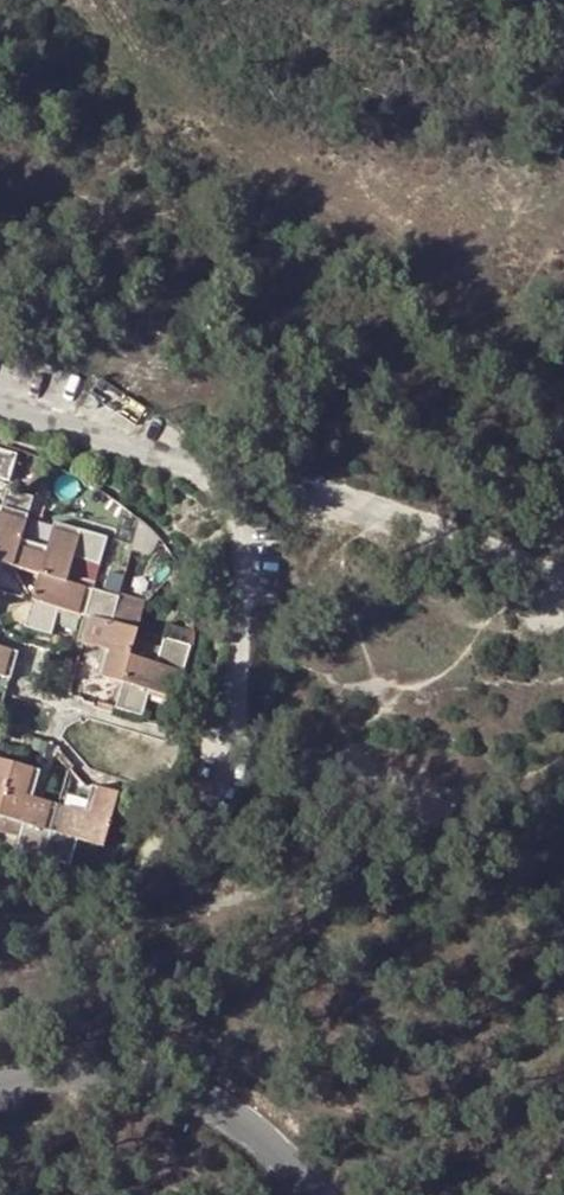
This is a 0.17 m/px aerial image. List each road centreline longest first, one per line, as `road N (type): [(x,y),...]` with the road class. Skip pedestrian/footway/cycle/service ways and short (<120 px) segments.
road 1 (unclassified): [(201,469),(307,489),(476,542),(563,582)]
road 2 (tertiary): [(321,1194),(215,1106),(147,1077),(81,1068),(0,1081)]
road 3 (residential): [(243,766),(242,532),(201,469)]
road 4 (unclassified): [(0,411),(201,469)]

